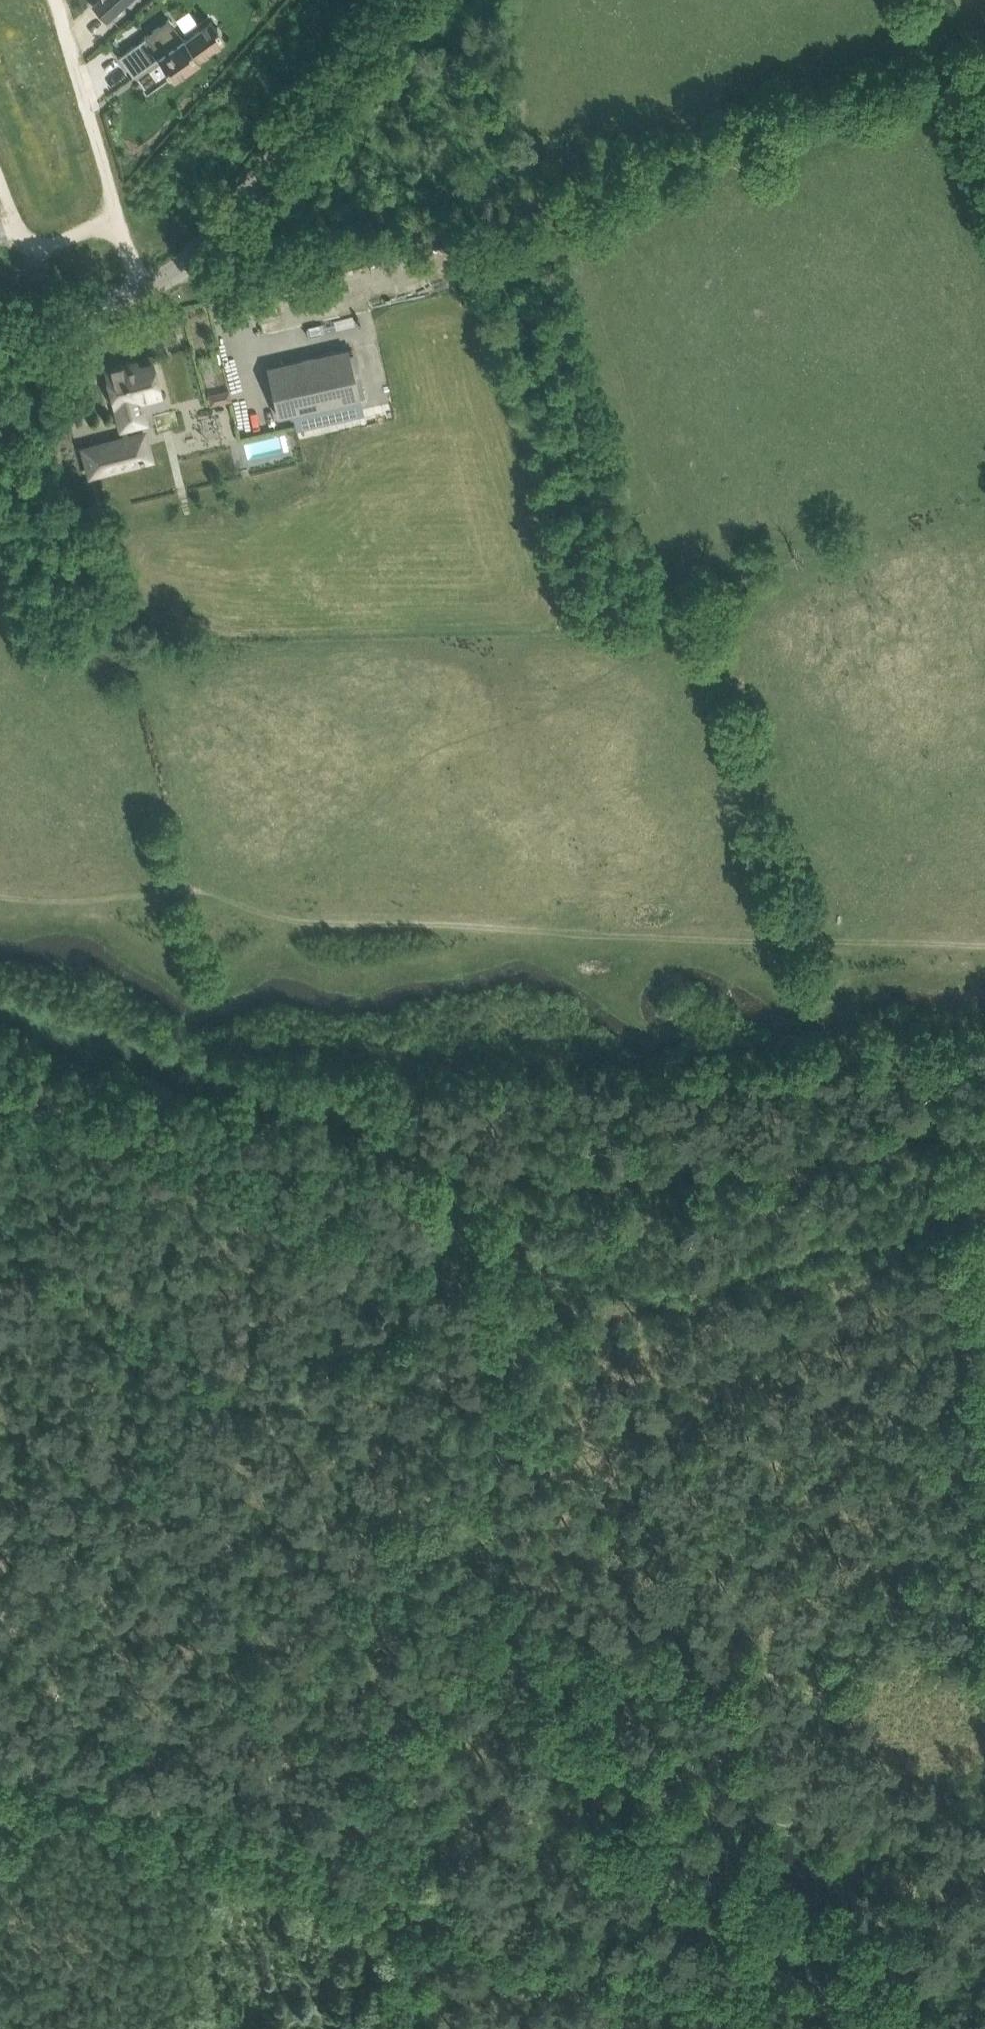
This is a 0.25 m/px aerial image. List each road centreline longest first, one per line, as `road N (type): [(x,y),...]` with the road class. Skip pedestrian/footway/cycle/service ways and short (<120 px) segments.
road 1 (track): [(397,2028),(420,1952),(418,1918),(399,1888),(0,1763)]
road 2 (track): [(418,1918),(464,1923),(802,2028)]
road 3 (unclassified): [(140,291),(208,247),(398,0)]
road 4 (residential): [(118,219),(55,0)]
road 5 (unclassified): [(0,327),(140,291)]

